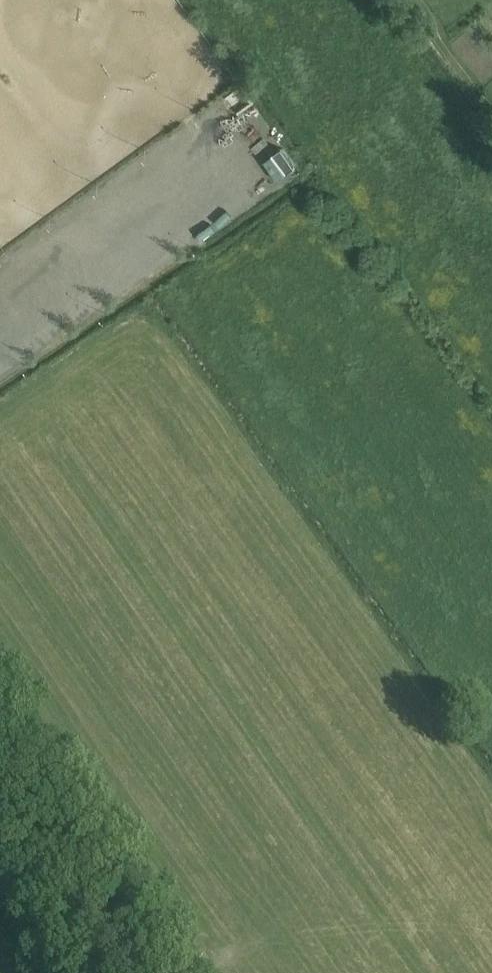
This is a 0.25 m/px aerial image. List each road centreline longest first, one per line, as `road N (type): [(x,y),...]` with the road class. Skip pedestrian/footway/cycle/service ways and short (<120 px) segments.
road 1 (unclassified): [(133,972),(0,778)]

